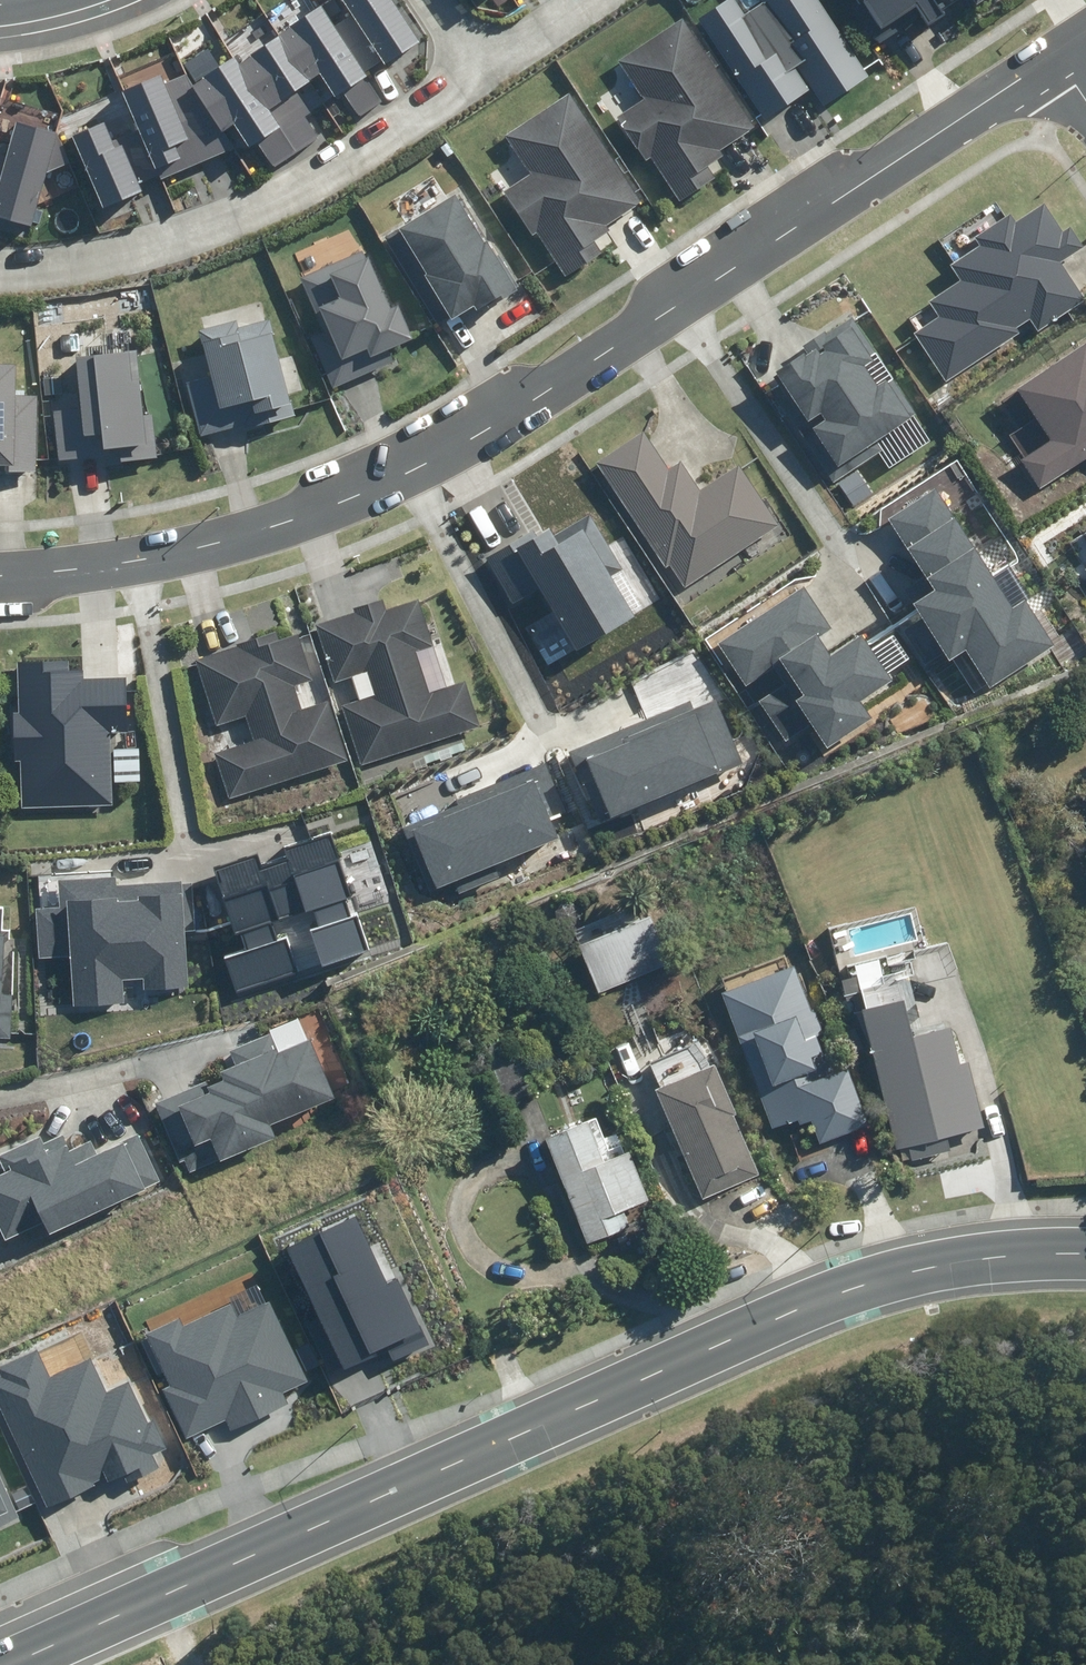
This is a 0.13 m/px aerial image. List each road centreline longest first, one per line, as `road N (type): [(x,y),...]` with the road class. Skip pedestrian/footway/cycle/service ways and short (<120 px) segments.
road 1 (residential): [(0,566),(75,562),(219,531),(332,498),(474,439),(1048,51)]
road 2 (secondary): [(0,1658),(863,1269),(1029,1241),(1085,1249)]
road 3 (residential): [(0,277),(126,258),(244,219),(325,181),(496,73)]
road 4 (residential): [(496,73),(606,0)]

